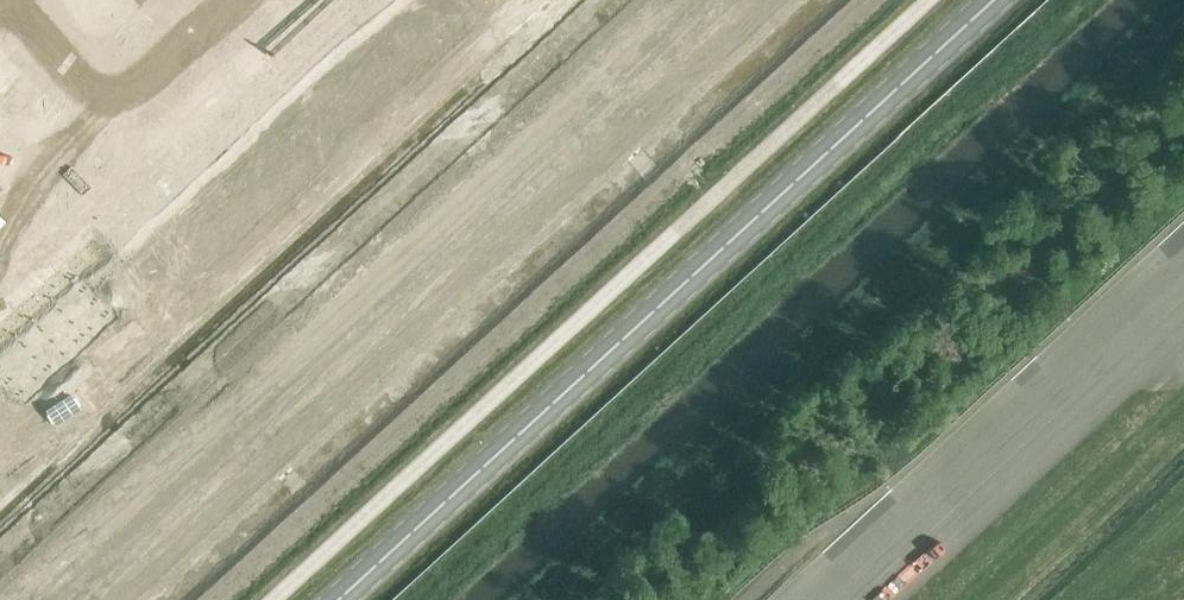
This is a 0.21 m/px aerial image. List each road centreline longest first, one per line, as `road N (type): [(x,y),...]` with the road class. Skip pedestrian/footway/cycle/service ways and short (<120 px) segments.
road 1 (secondary): [(339,599),(994,0)]
road 2 (unknown): [(113,599),(761,0)]

